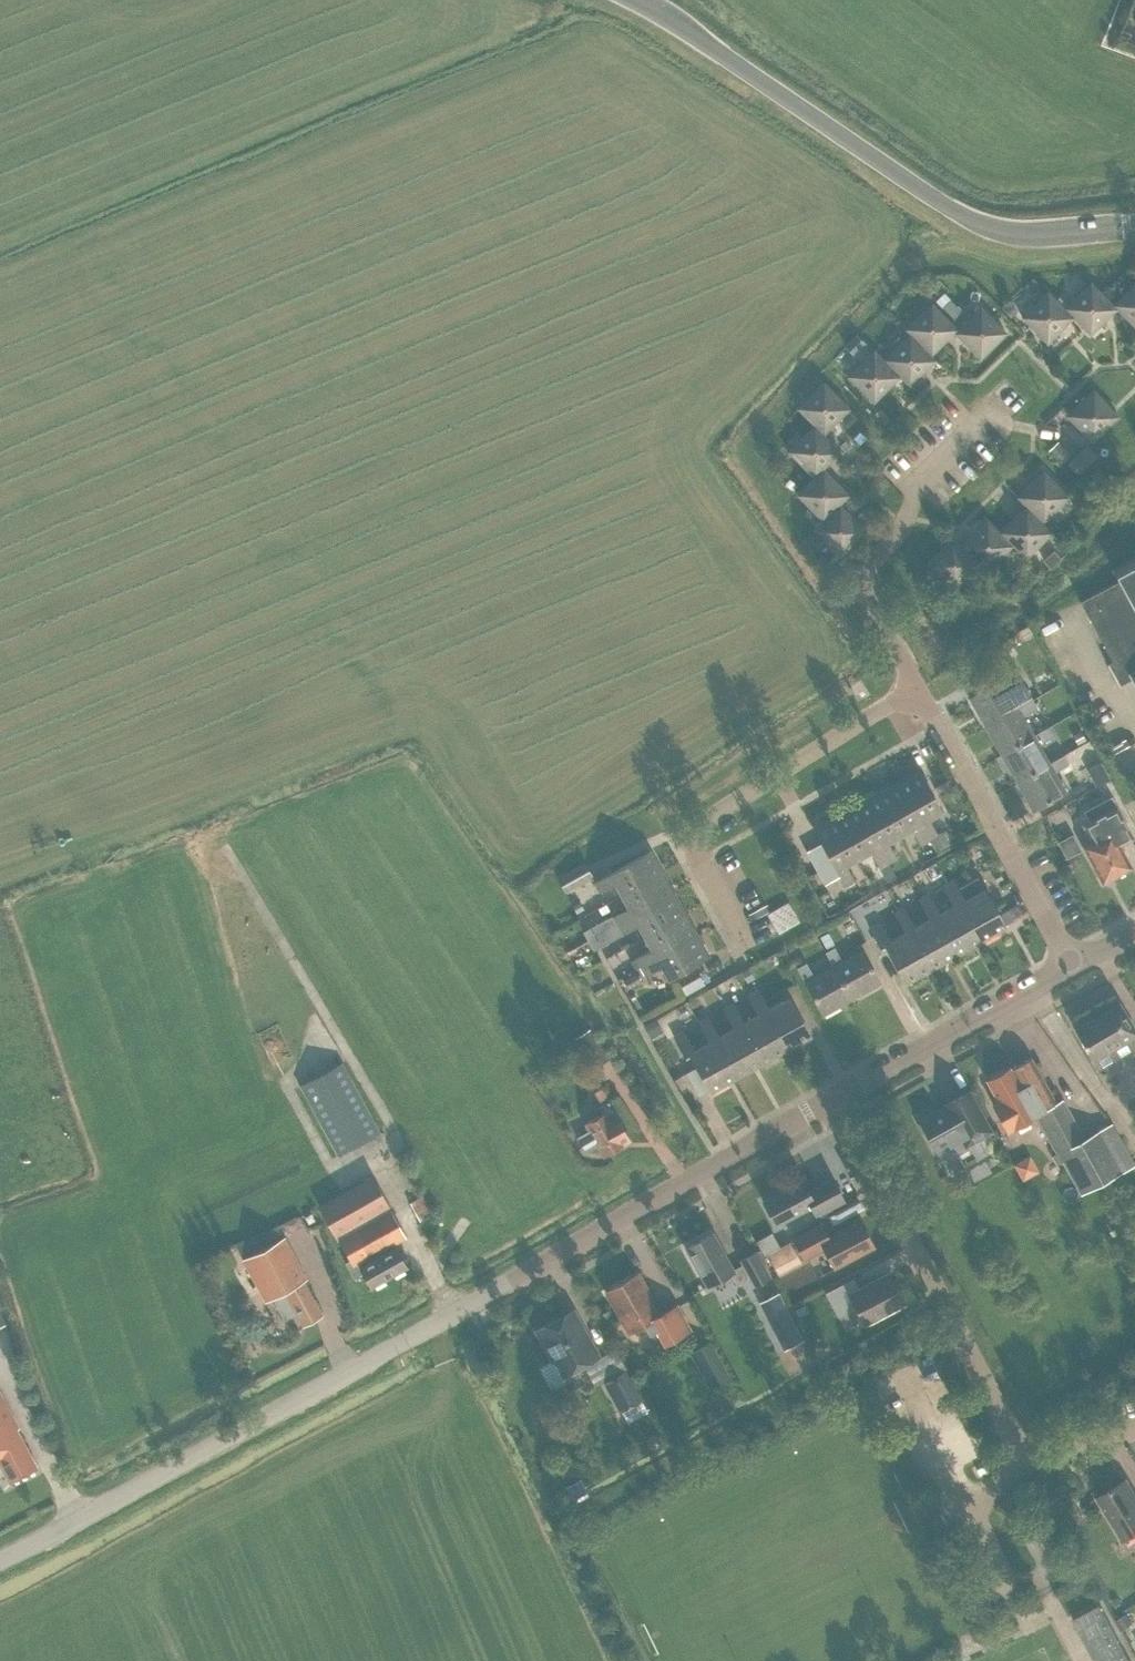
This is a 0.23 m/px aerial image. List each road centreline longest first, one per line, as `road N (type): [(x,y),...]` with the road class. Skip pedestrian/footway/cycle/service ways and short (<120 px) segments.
road 1 (unclassified): [(0,1559),(475,1305),(836,1100)]
road 2 (tertiary): [(1134,221),(1029,231),(968,217),(633,0)]
road 3 (track): [(460,1314),(378,1159),(394,1144),(227,849)]
road 4 (residential): [(1134,1430),(1055,1452),(1029,1448),(1013,1436),(836,1100)]
road 5 (residential): [(745,945),(685,834),(916,690)]
road 6 (residential): [(916,690),(859,571),(906,529),(915,491),(980,426),(994,424)]
road 7 (residential): [(916,690),(1074,966)]
road 8 (unclassified): [(836,1100),(1074,966)]

